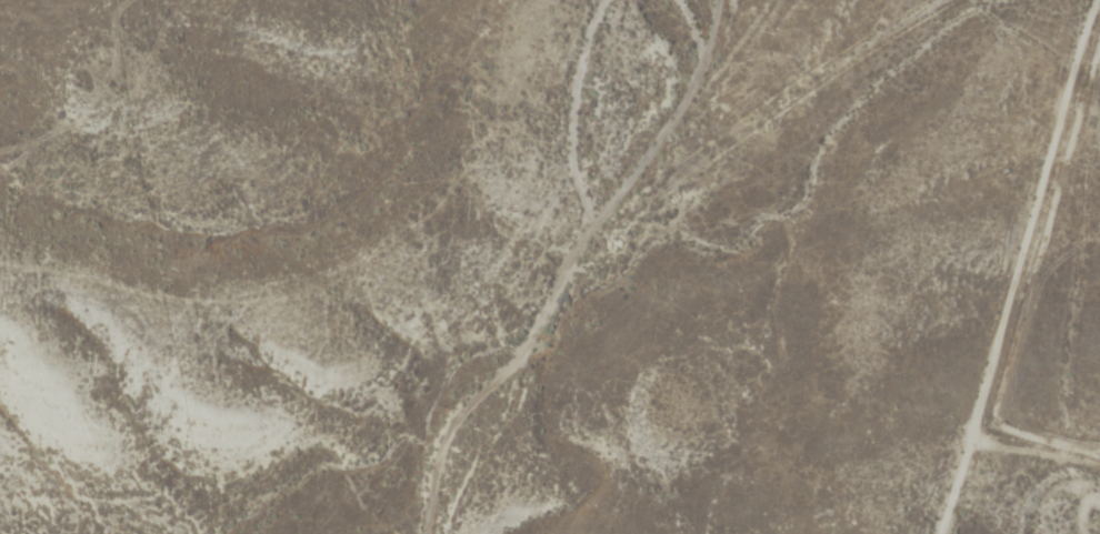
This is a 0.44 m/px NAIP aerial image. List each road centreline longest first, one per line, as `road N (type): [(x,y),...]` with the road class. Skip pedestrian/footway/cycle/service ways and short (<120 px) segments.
road 1 (track): [(1009,0),(657,226),(593,255),(541,347),(469,533)]
road 2 (track): [(941,533),(1091,0)]
road 3 (track): [(737,0),(680,122),(593,255)]

